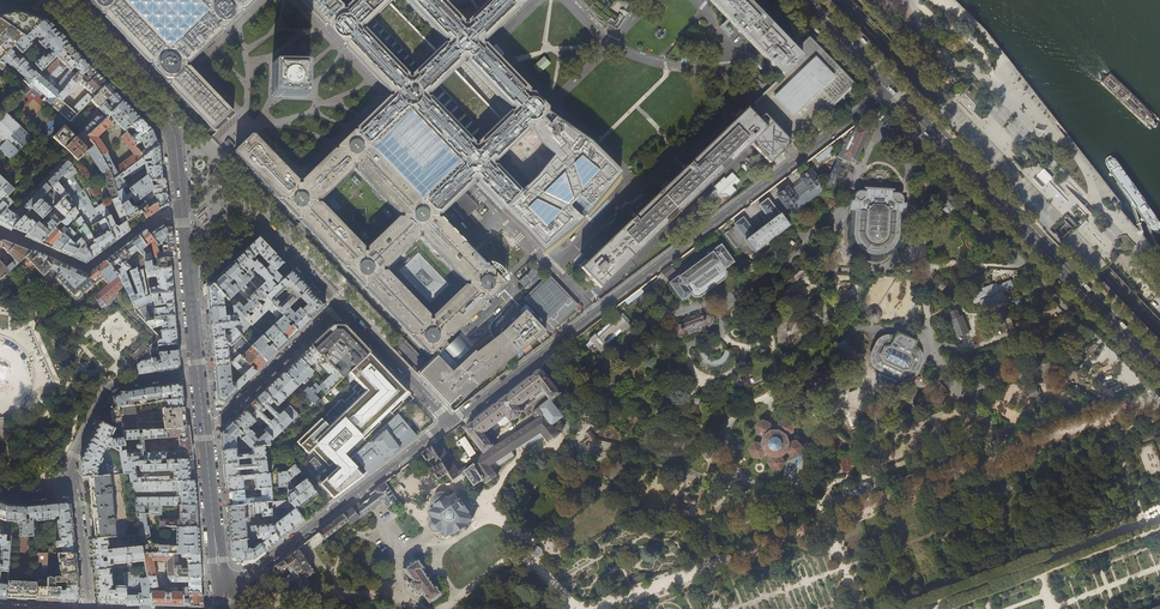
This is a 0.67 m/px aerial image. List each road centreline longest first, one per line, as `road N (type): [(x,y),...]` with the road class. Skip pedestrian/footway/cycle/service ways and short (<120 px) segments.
road 1 (residential): [(449,423),(889,89)]
road 2 (primary): [(1159,373),(889,89)]
road 3 (tertiary): [(189,283),(172,128),(61,9)]
road 4 (residential): [(449,423),(224,593)]
road 5 (residential): [(340,306),(261,220),(189,283)]
road 6 (residential): [(75,492),(73,460),(105,392),(198,371)]
road 7 (residential): [(204,425),(219,421),(340,306)]
road 8 (tertiary): [(224,593),(204,425)]
road 9 (residential): [(340,306),(449,423)]
road 10 (primary): [(889,89),(805,0)]

